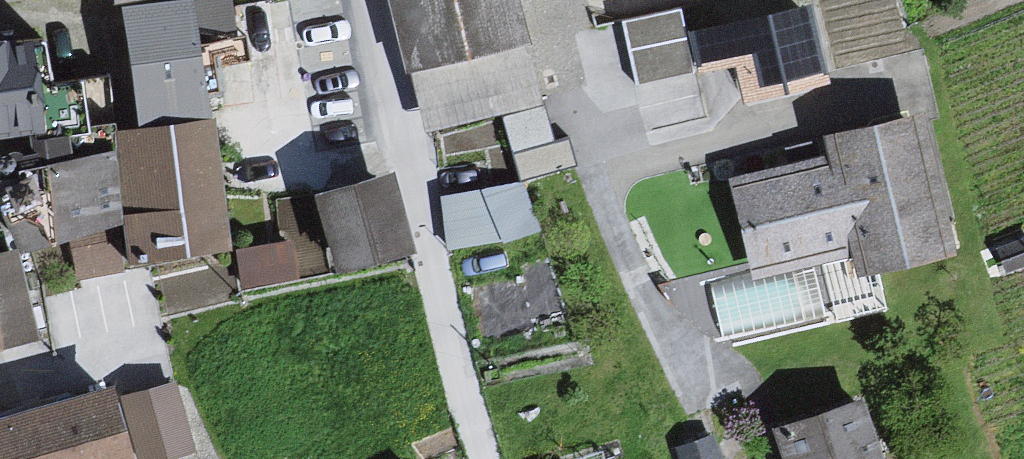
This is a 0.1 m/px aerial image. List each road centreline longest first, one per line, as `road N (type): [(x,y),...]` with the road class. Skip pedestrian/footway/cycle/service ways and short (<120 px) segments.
road 1 (residential): [(375,0),(485,458)]

